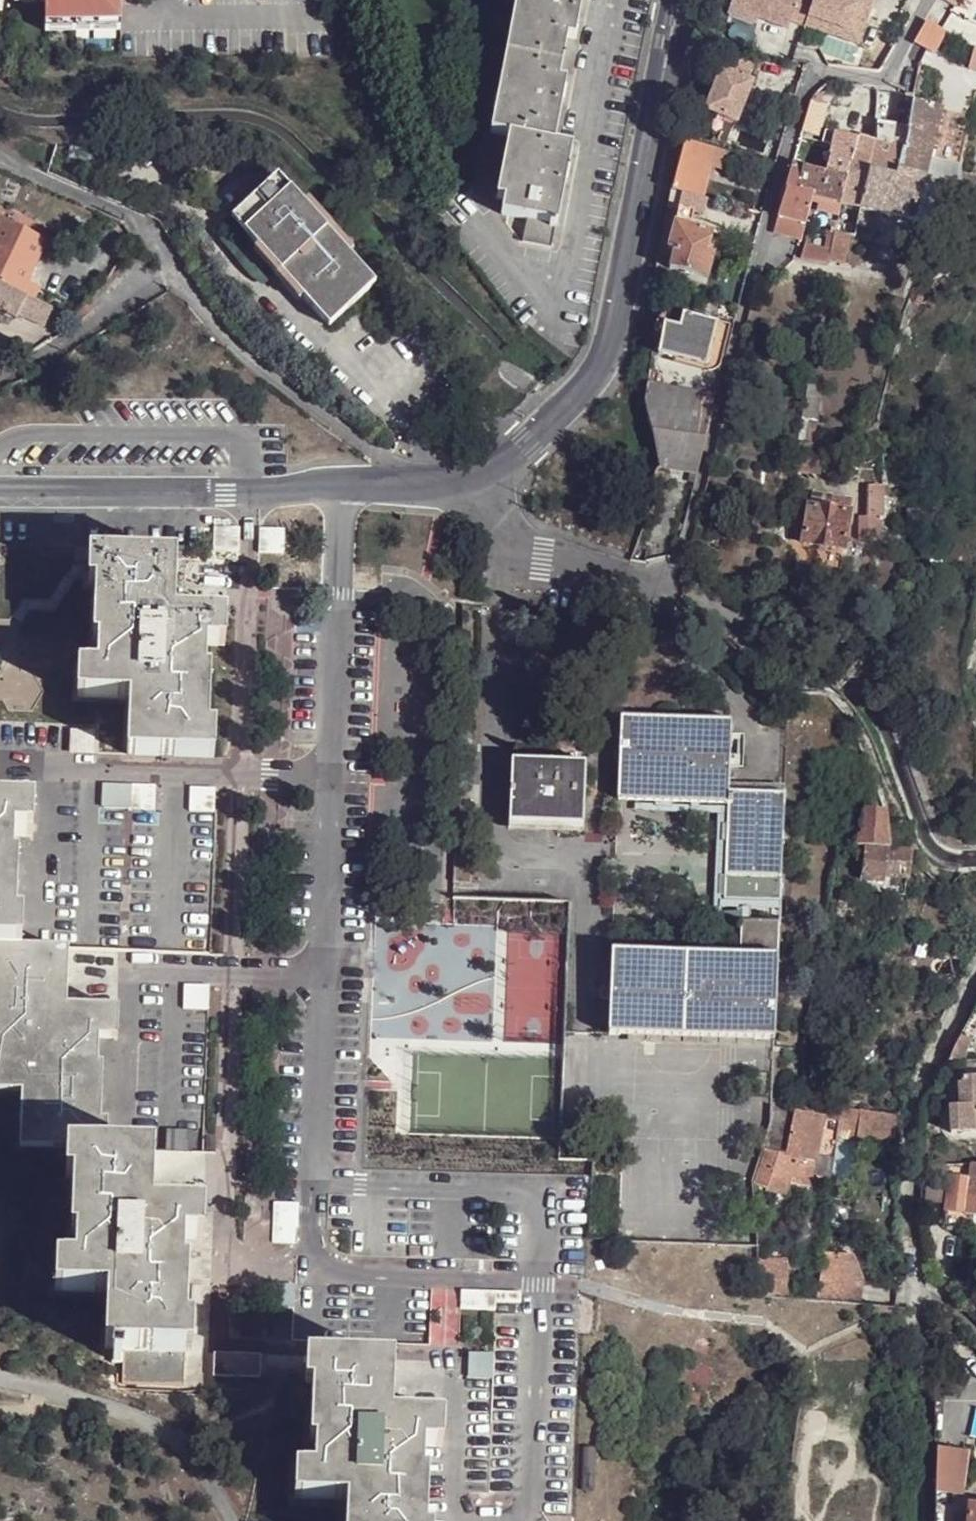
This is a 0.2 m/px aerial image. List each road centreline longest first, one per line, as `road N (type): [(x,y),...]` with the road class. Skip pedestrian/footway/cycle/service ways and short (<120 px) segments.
road 1 (residential): [(932,0),(890,76),(817,81),(807,100),(679,565),(665,584),(638,589),(539,560),(502,530),(498,486),(506,460)]
road 2 (residential): [(506,460),(600,364),(676,0)]
road 3 (residential): [(0,489),(412,488)]
road 4 (residential): [(177,273),(237,353),(412,488)]
road 5 (track): [(0,1379),(182,1448),(235,1520)]
road 6 (residential): [(0,157),(133,220),(177,273)]
road 7 (residential): [(0,382),(177,273)]

